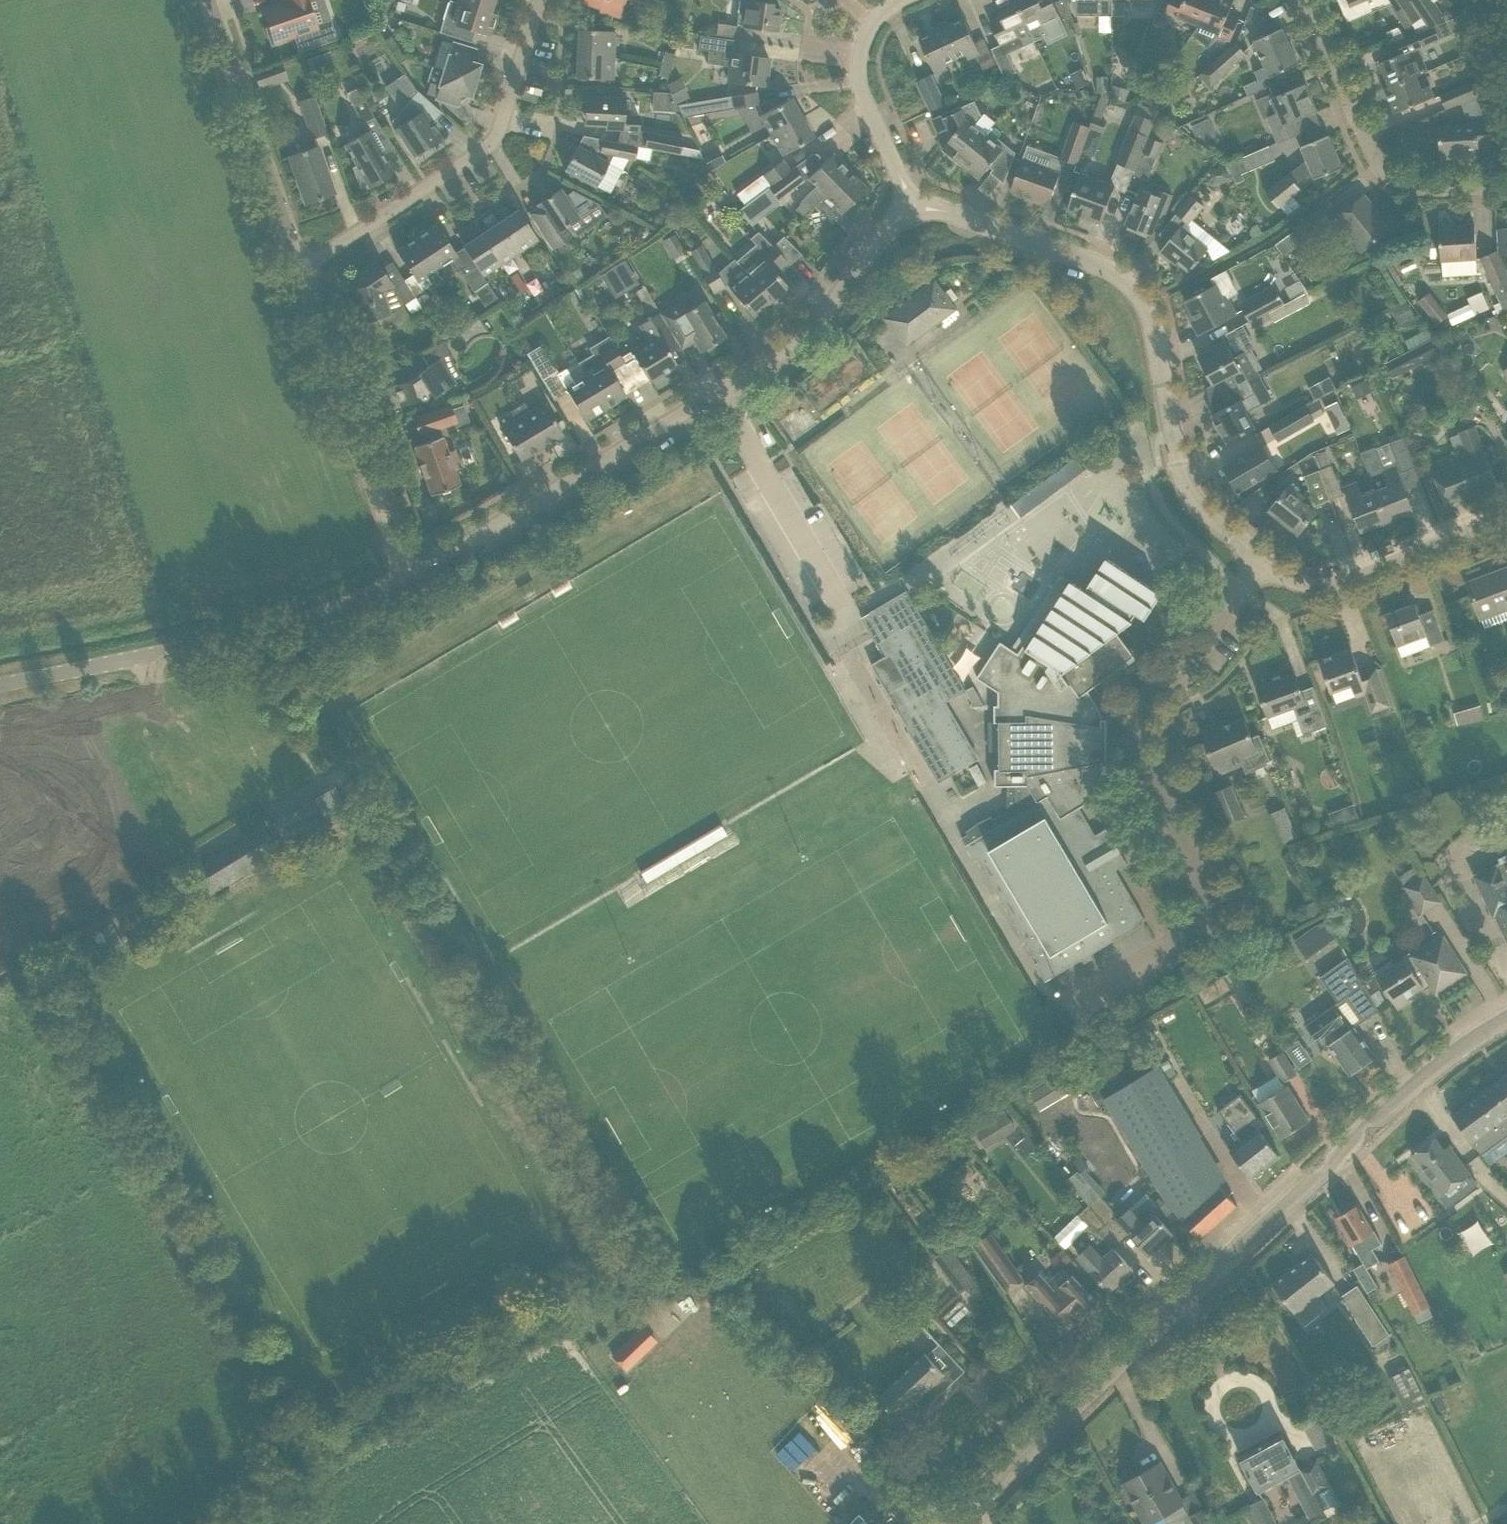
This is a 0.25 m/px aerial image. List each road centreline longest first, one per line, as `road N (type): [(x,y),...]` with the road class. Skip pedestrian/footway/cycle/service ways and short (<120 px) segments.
road 1 (tertiary): [(958,1518),(1347,1142),(1457,1048),(1506,1017)]
road 2 (unclassified): [(406,578),(774,359),(811,330),(912,205)]
road 3 (residential): [(1069,1005),(1220,918),(1139,765),(1138,726),(1145,693),(1266,565)]
road 4 (unclassified): [(912,205),(952,207),(1128,279),(1155,329),(1182,482),(1266,565)]
road 5 (unclassified): [(0,682),(286,622),(406,578)]
road 6 (residential): [(299,269),(493,143),(538,0)]
road 7 (unclassified): [(406,578),(299,269)]
road 8 (residential): [(1506,186),(1426,191),(1383,172),(1307,0)]
road 9 (unclassified): [(1266,565),(1311,581),(1506,514)]
road 10 (unclassified): [(912,205),(861,82),(865,39),(903,0)]
road 11 (unclassified): [(299,269),(237,82)]

